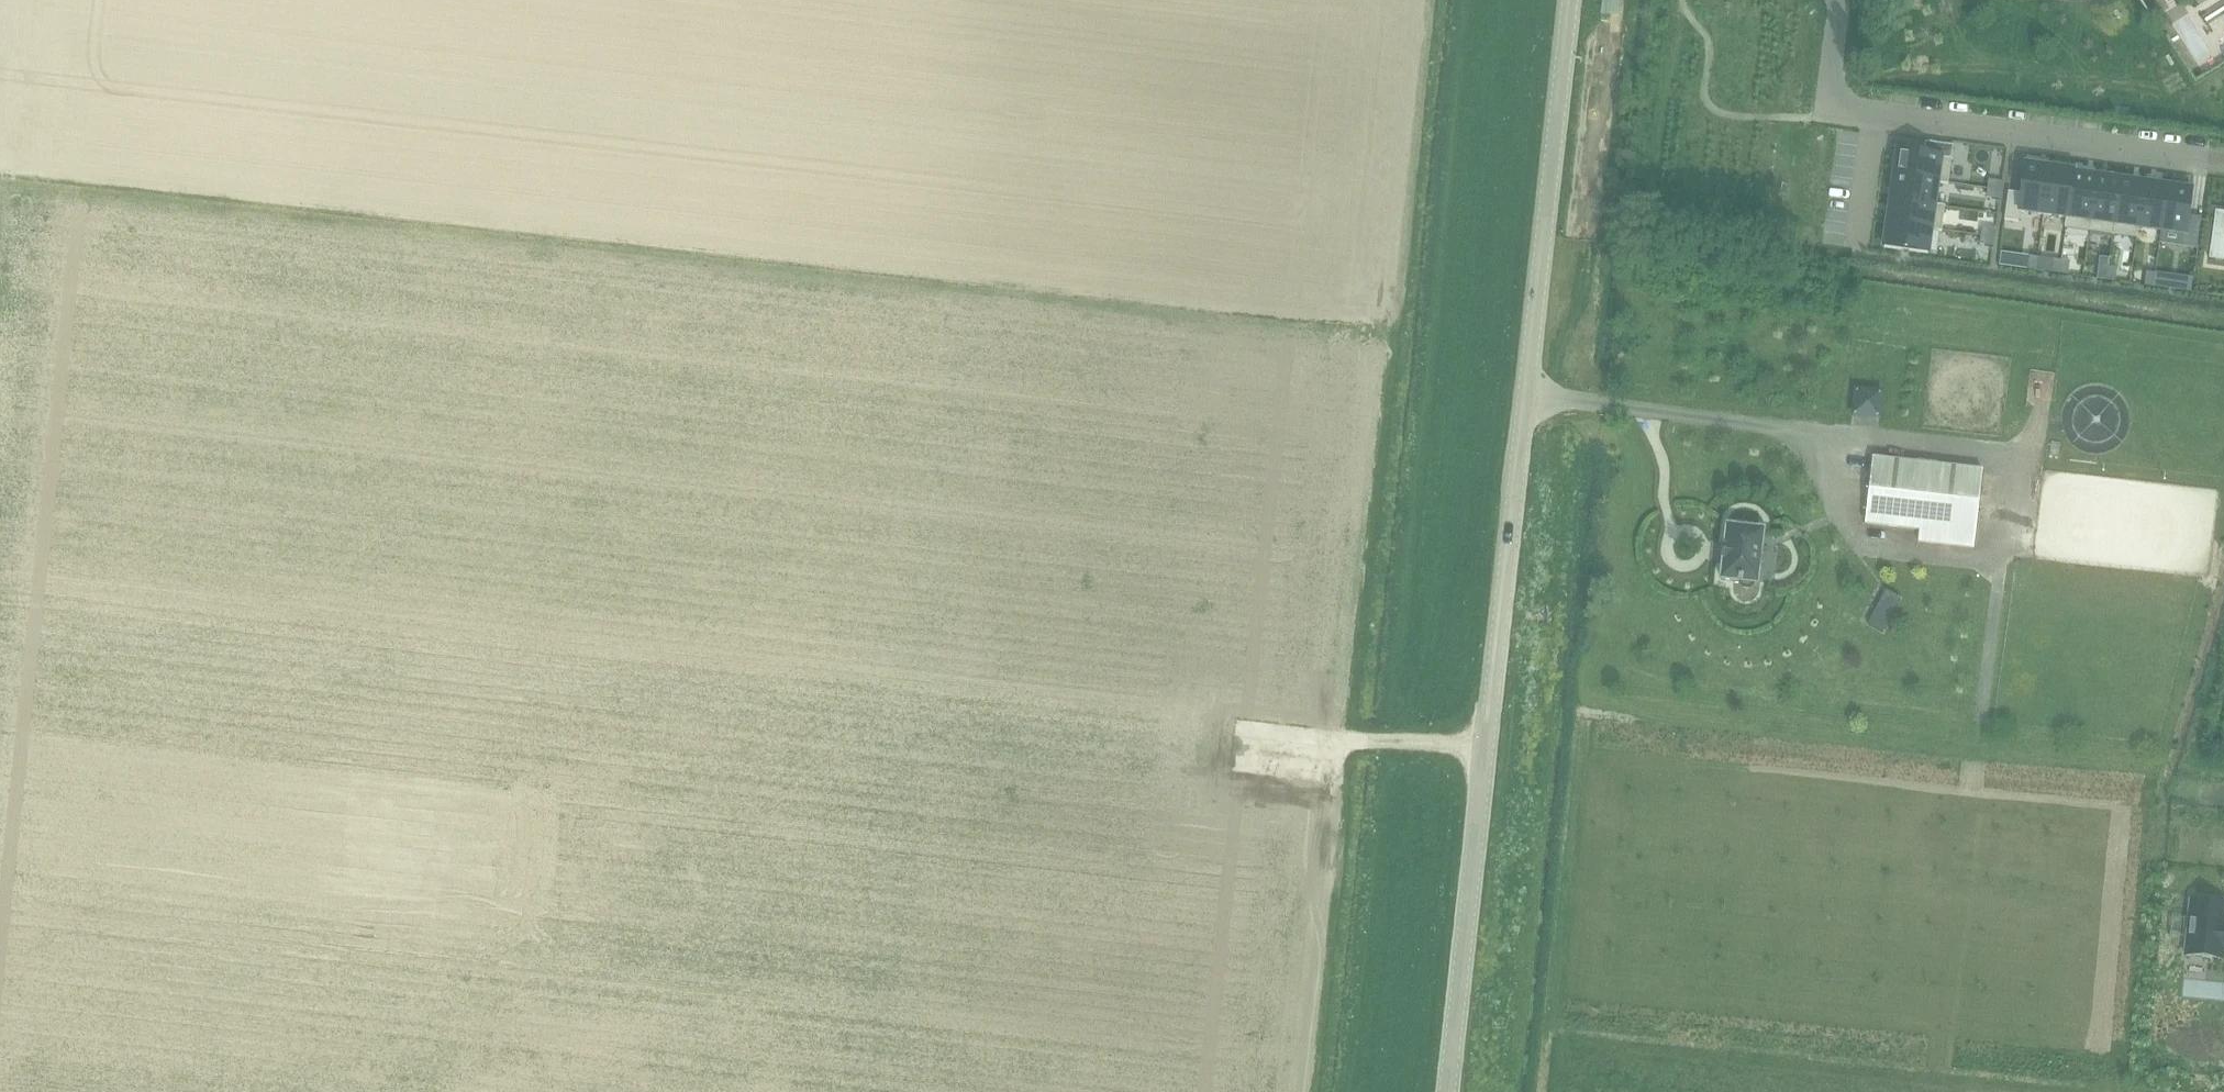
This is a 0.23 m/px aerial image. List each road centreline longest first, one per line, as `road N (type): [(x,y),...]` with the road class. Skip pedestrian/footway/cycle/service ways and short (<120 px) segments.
road 1 (tertiary): [(1447,1091),(1570,0)]
road 2 (residential): [(1875,113),(2223,160)]
road 3 (residential): [(1836,0),(1848,20),(1835,107),(1875,113)]
road 4 (residential): [(1875,113),(1857,256)]

